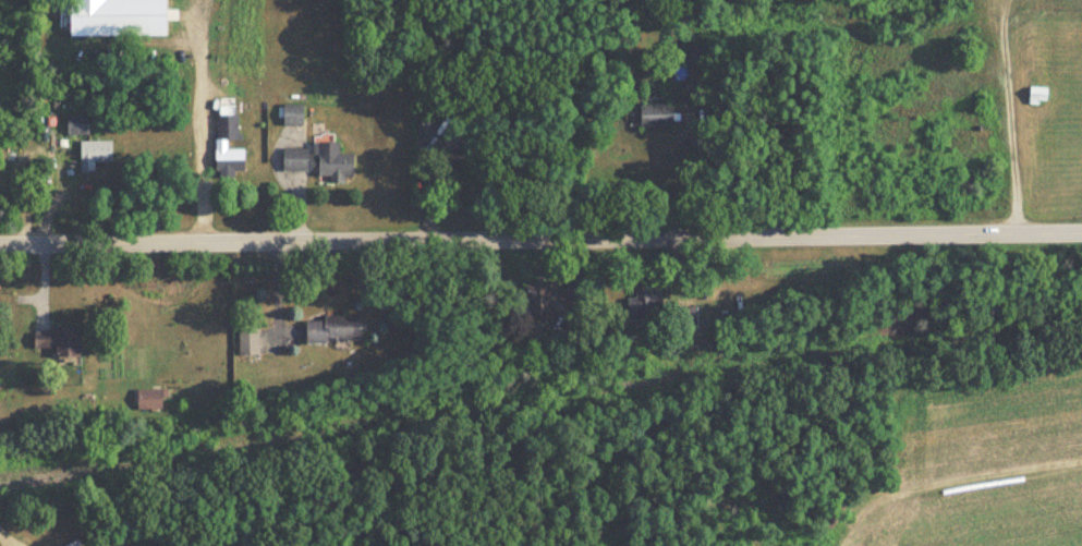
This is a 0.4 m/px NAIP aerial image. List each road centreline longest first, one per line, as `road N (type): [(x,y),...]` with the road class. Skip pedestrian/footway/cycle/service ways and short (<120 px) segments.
road 1 (residential): [(0,245),(1081,233)]
road 2 (residential): [(1018,234),(1005,0)]

